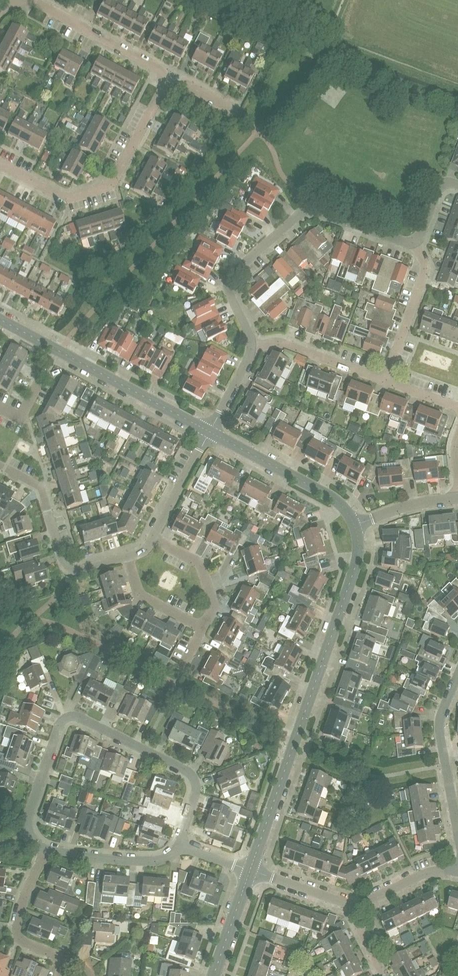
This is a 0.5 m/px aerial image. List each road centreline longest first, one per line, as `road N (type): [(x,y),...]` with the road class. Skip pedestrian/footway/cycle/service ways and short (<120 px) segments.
road 1 (tertiary): [(250,870),(356,565),(355,525)]
road 2 (residential): [(48,849),(30,832),(29,813),(60,724),(72,716),(191,774),(196,791),(184,844)]
road 3 (residential): [(251,346),(229,278),(301,214),(311,209),(415,242)]
road 4 (residential): [(0,168),(59,197),(102,185),(119,169),(163,74)]
road 5 (tertiary): [(210,432),(0,320)]
road 6 (tertiary): [(355,525),(335,499),(210,432)]
road 7 (residential): [(457,832),(440,728),(457,676)]
road 8 (residential): [(29,0),(163,74)]
road 9 (residential): [(64,965),(21,942),(14,928),(48,849)]
road 10 (residential): [(385,381),(426,270),(415,242)]
road 11 (residential): [(385,381),(286,345),(251,346)]
road 12 (residential): [(48,849),(142,861),(184,844)]
road 13 (residential): [(128,557),(69,569),(47,510)]
road 14 (residential): [(203,628),(213,604),(202,566),(153,538)]
road 15 (residential): [(210,432),(153,538)]

